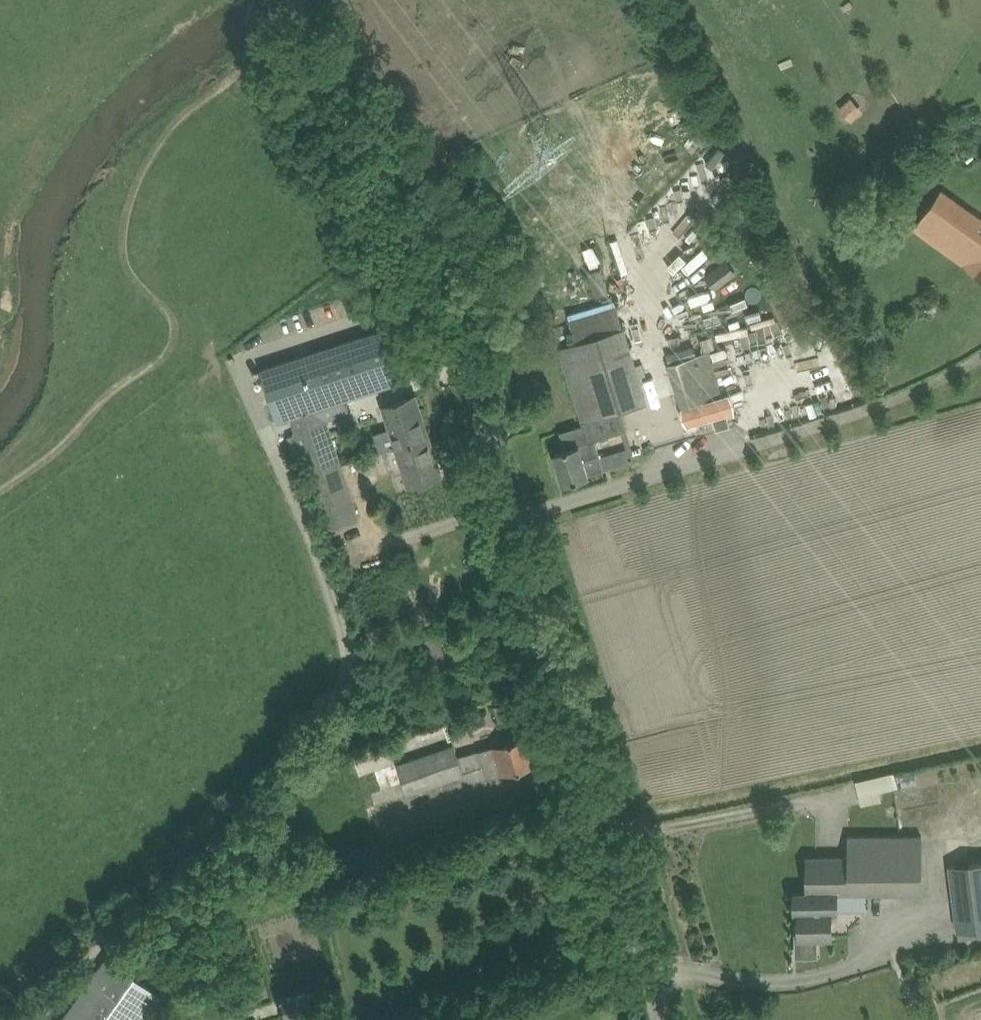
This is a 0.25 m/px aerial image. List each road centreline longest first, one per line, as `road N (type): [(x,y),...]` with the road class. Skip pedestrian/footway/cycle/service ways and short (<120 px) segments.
road 1 (unclassified): [(695,1019),(569,616),(441,252),(305,0)]

